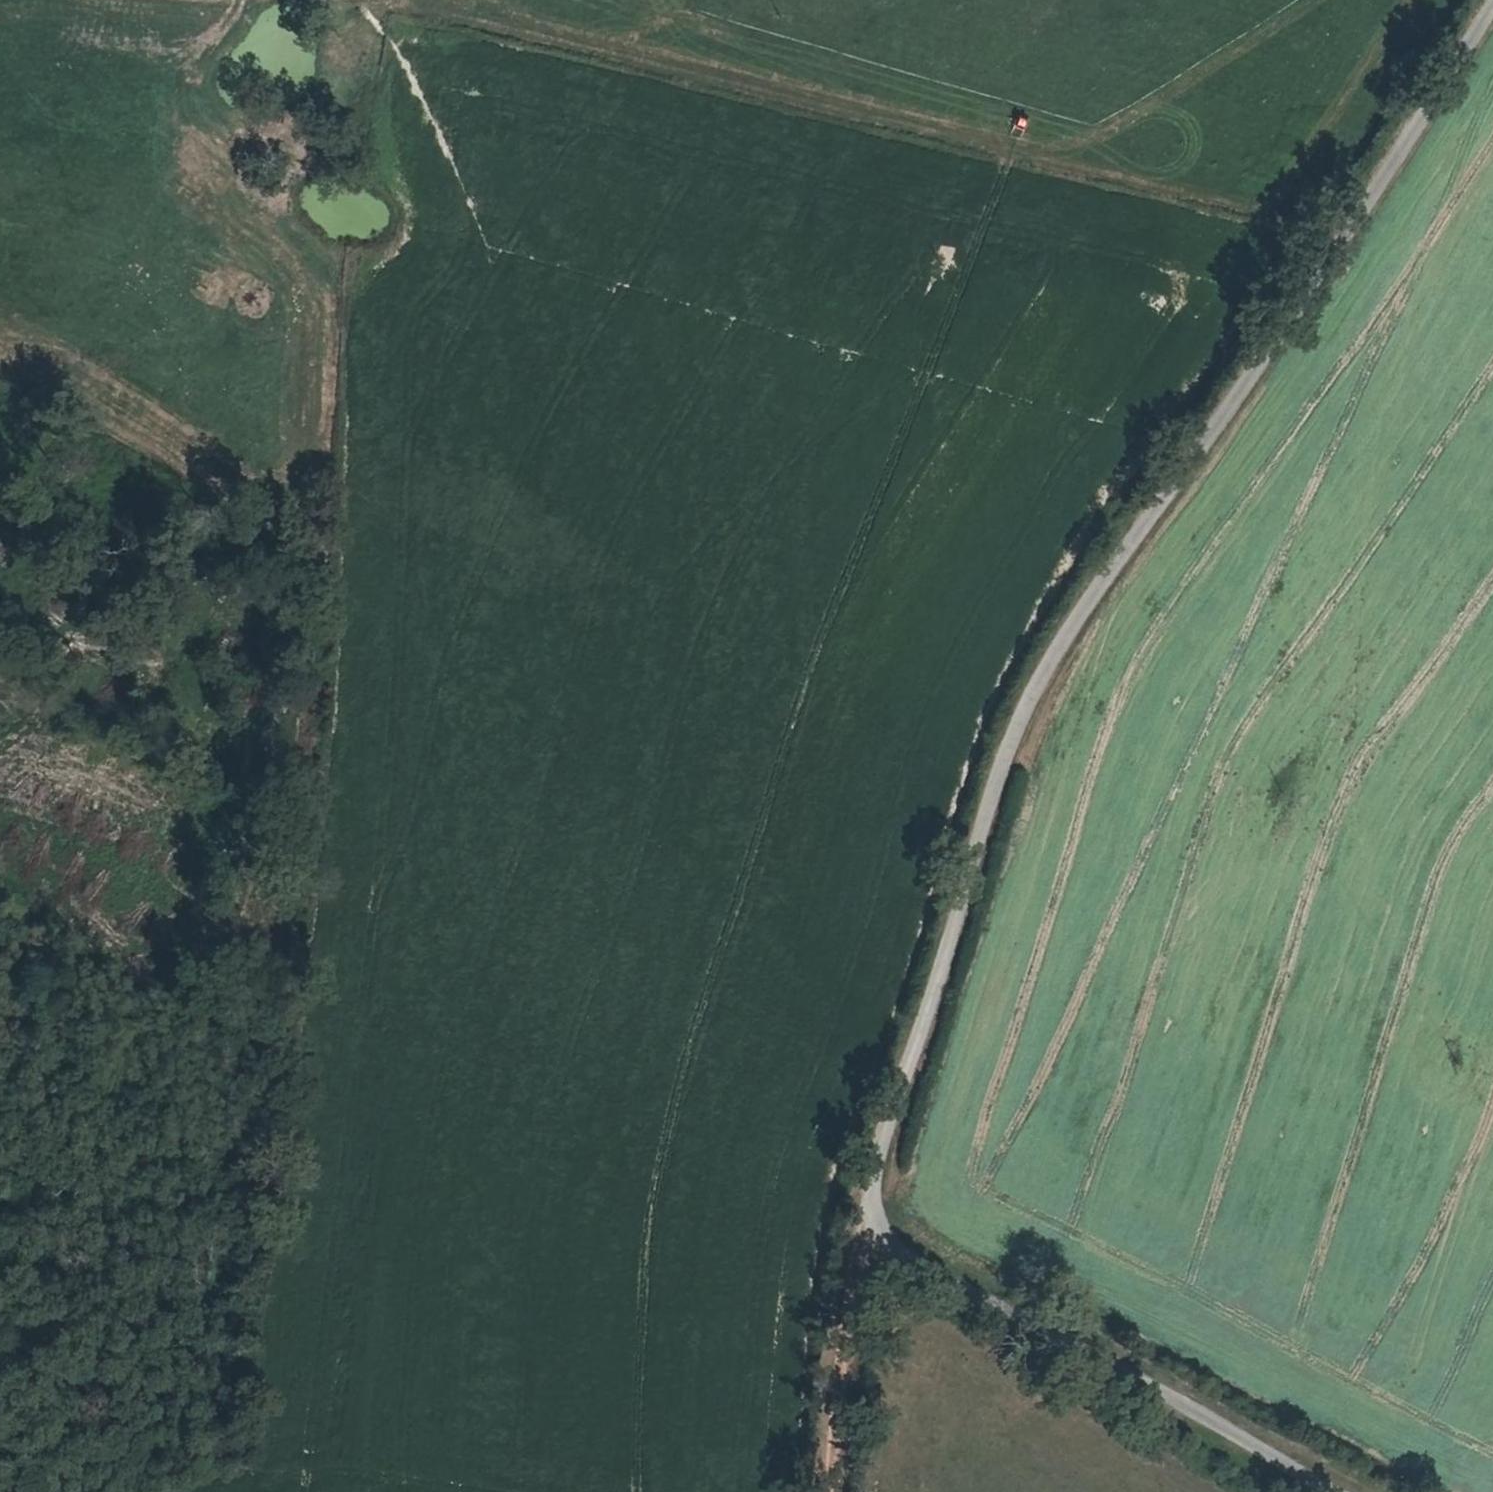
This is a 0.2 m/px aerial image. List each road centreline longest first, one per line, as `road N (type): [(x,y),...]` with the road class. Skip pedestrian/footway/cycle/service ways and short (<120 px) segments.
road 1 (unclassified): [(1492,1),(1415,133),(1041,678),(996,772),(872,1182),(870,1226),(889,1253),(1322,1491)]
road 2 (track): [(870,1226),(848,1293),(828,1491)]

